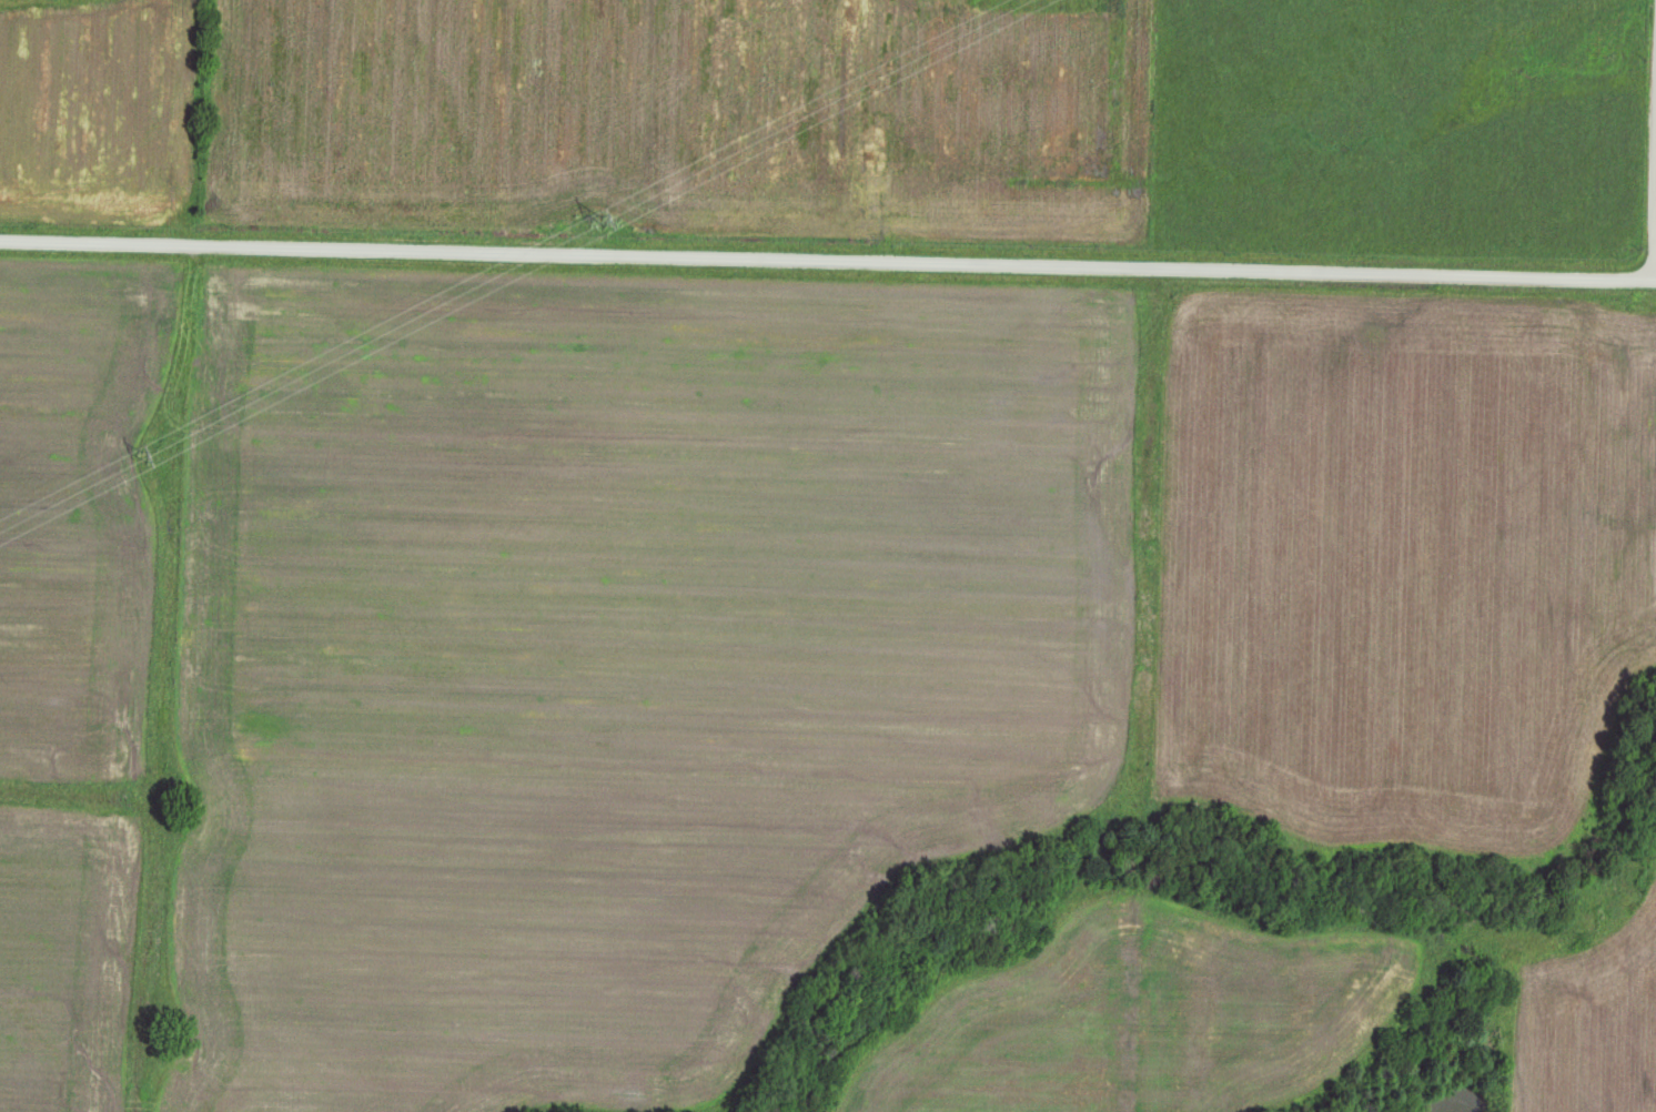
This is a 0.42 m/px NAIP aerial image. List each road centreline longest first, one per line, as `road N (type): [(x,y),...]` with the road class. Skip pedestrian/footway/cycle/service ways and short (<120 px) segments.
road 1 (residential): [(1655,275),(0,237)]
road 2 (residential): [(1630,274),(1638,0)]

